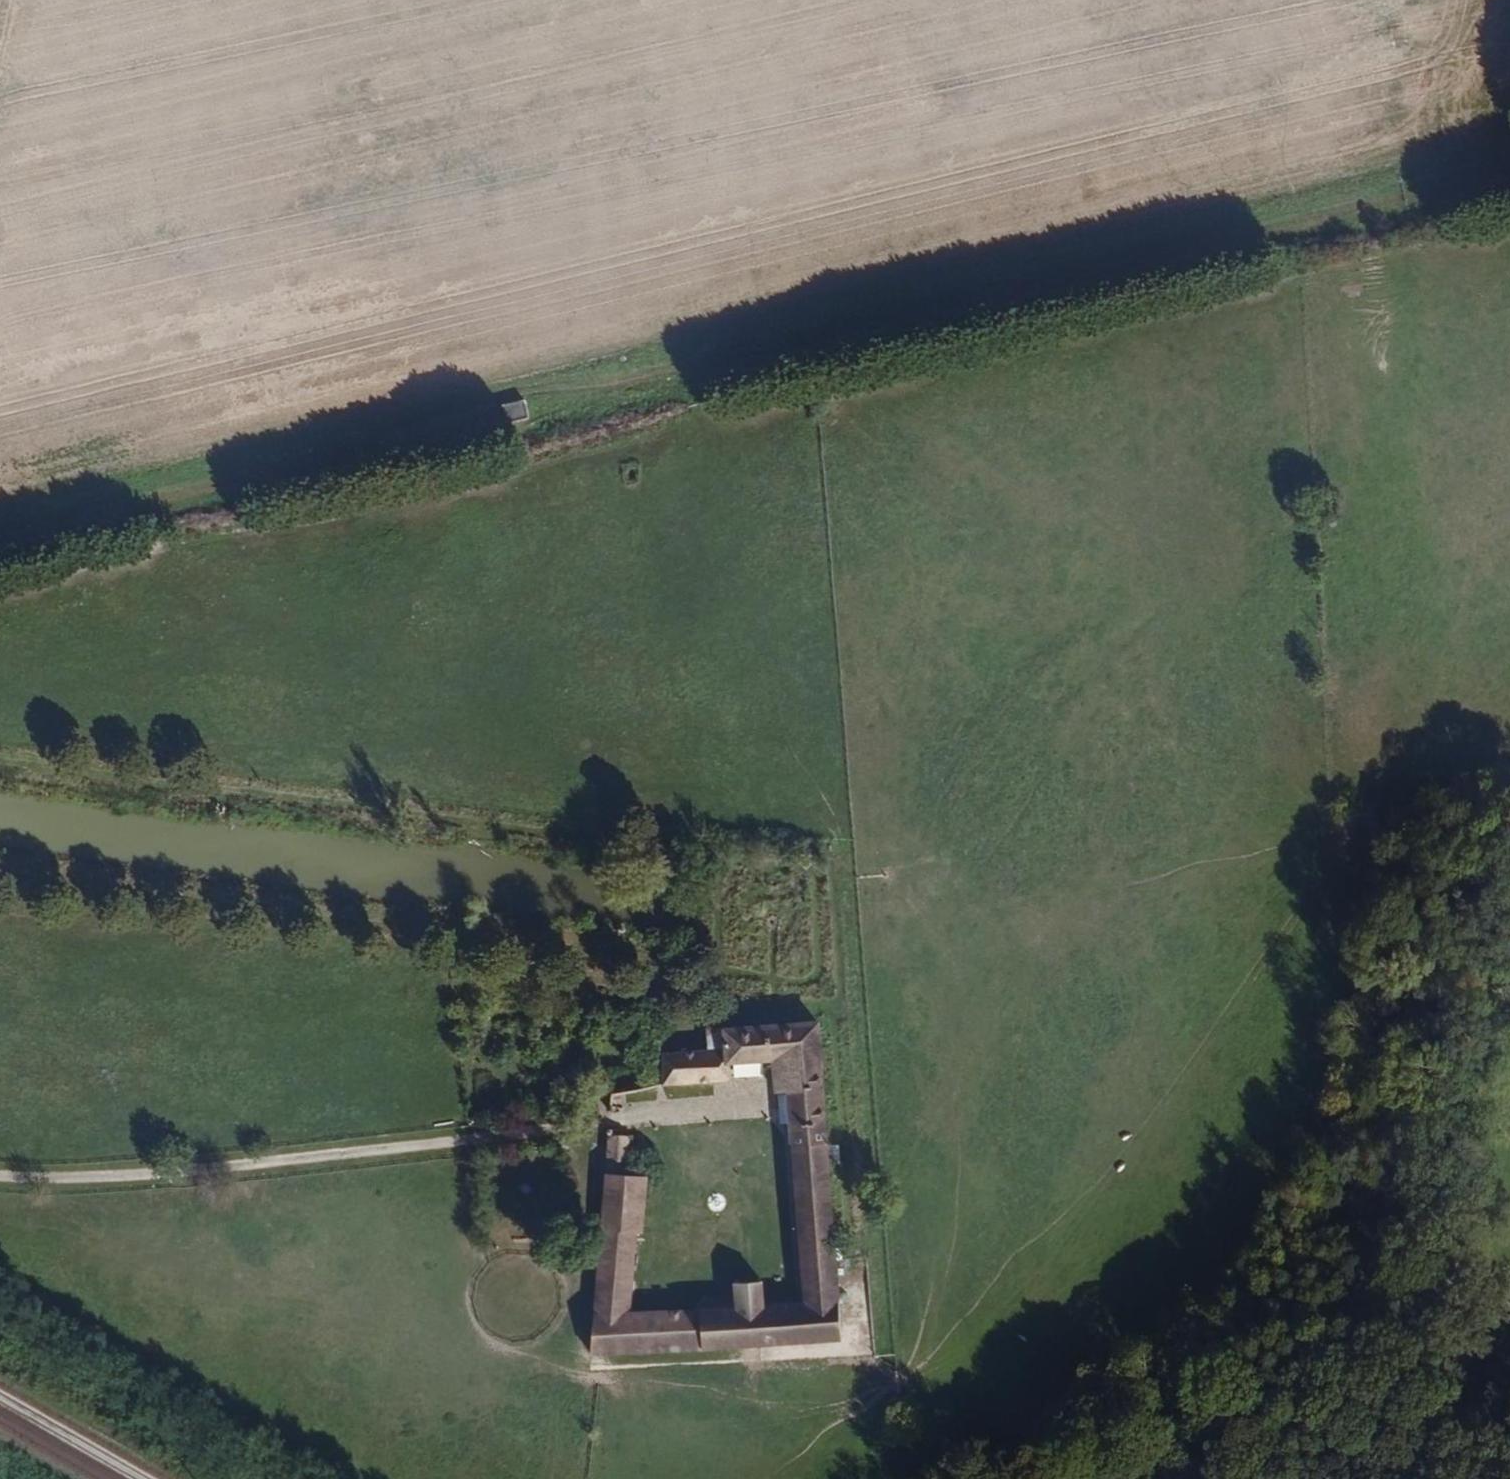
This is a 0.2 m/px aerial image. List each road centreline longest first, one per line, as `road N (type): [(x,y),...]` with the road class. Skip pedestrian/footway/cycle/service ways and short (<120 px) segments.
road 1 (track): [(0,537),(229,480),(512,392),(700,362),(1509,172)]
road 2 (track): [(475,1137),(71,1181),(0,1177)]

